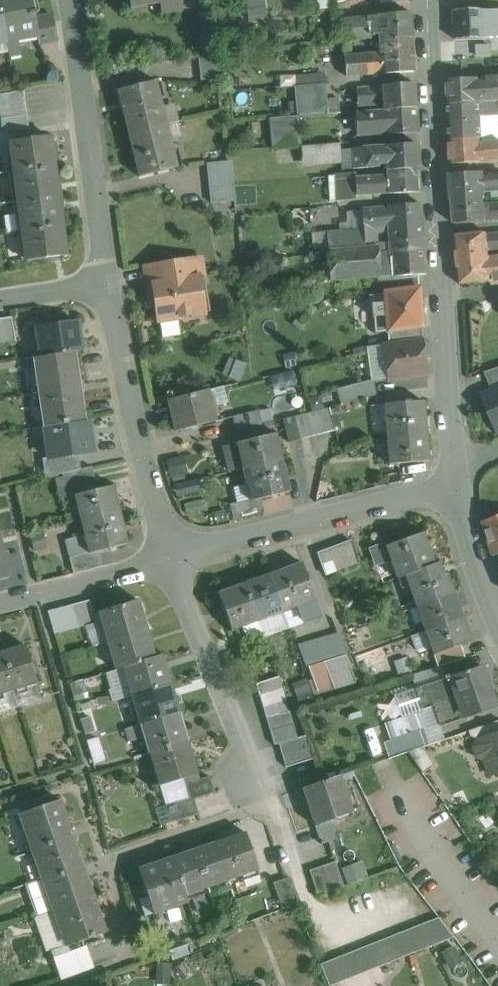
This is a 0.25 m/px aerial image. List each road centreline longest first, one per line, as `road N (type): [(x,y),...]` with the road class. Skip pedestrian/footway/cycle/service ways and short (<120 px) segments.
road 1 (residential): [(428,0),(453,467)]
road 2 (residential): [(175,555),(270,800),(113,859)]
road 3 (residential): [(456,488),(175,555)]
road 4 (residential): [(77,0),(112,284)]
road 5 (residential): [(112,284),(175,555)]
road 6 (track): [(40,592),(90,768),(0,795)]
road 7 (residential): [(175,555),(0,603)]
road 8 (residential): [(497,622),(456,488)]

